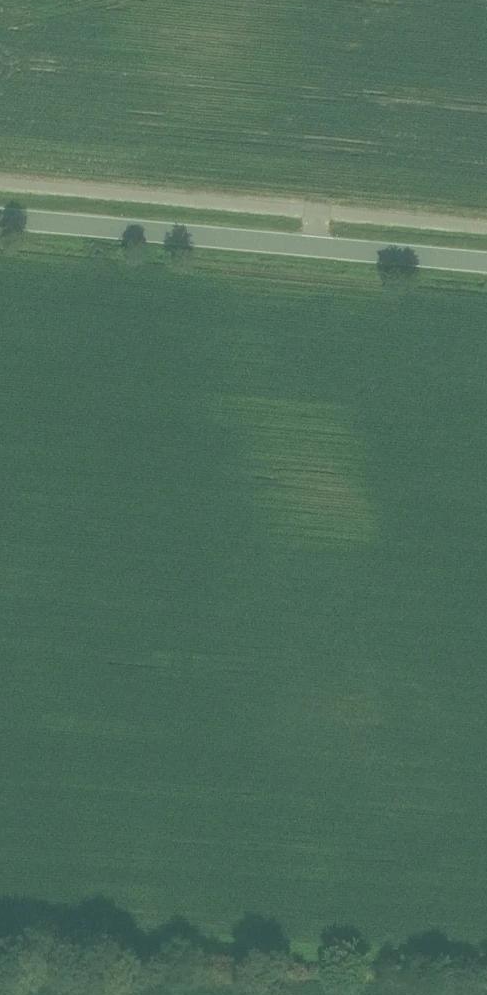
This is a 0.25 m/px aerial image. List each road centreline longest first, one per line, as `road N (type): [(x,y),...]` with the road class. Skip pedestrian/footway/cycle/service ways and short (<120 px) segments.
road 1 (tertiary): [(486,254),(0,210)]

